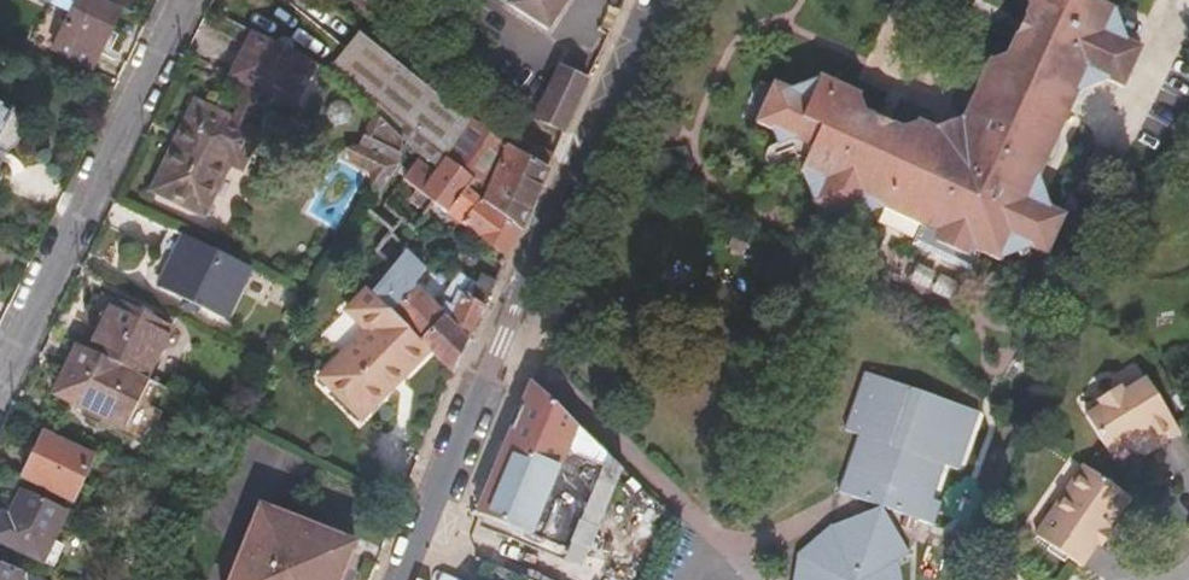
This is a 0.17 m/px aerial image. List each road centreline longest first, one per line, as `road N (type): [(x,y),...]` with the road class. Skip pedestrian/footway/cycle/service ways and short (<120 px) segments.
road 1 (unclassified): [(660,0),(404,579)]
road 2 (residential): [(187,0),(0,381)]

